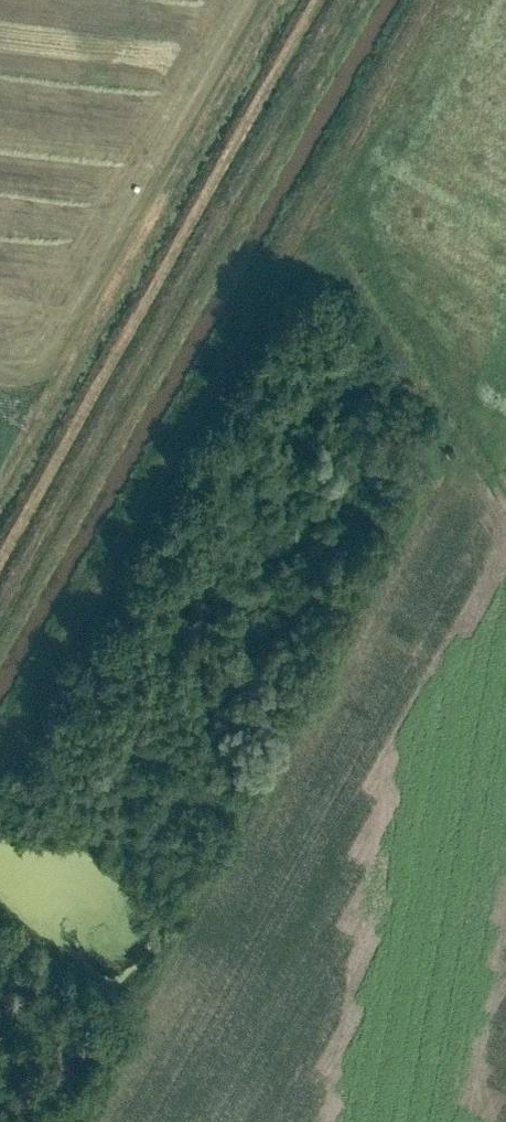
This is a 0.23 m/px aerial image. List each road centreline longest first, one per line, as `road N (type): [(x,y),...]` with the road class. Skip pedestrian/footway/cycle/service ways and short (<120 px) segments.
road 1 (track): [(351,0),(0,618)]

